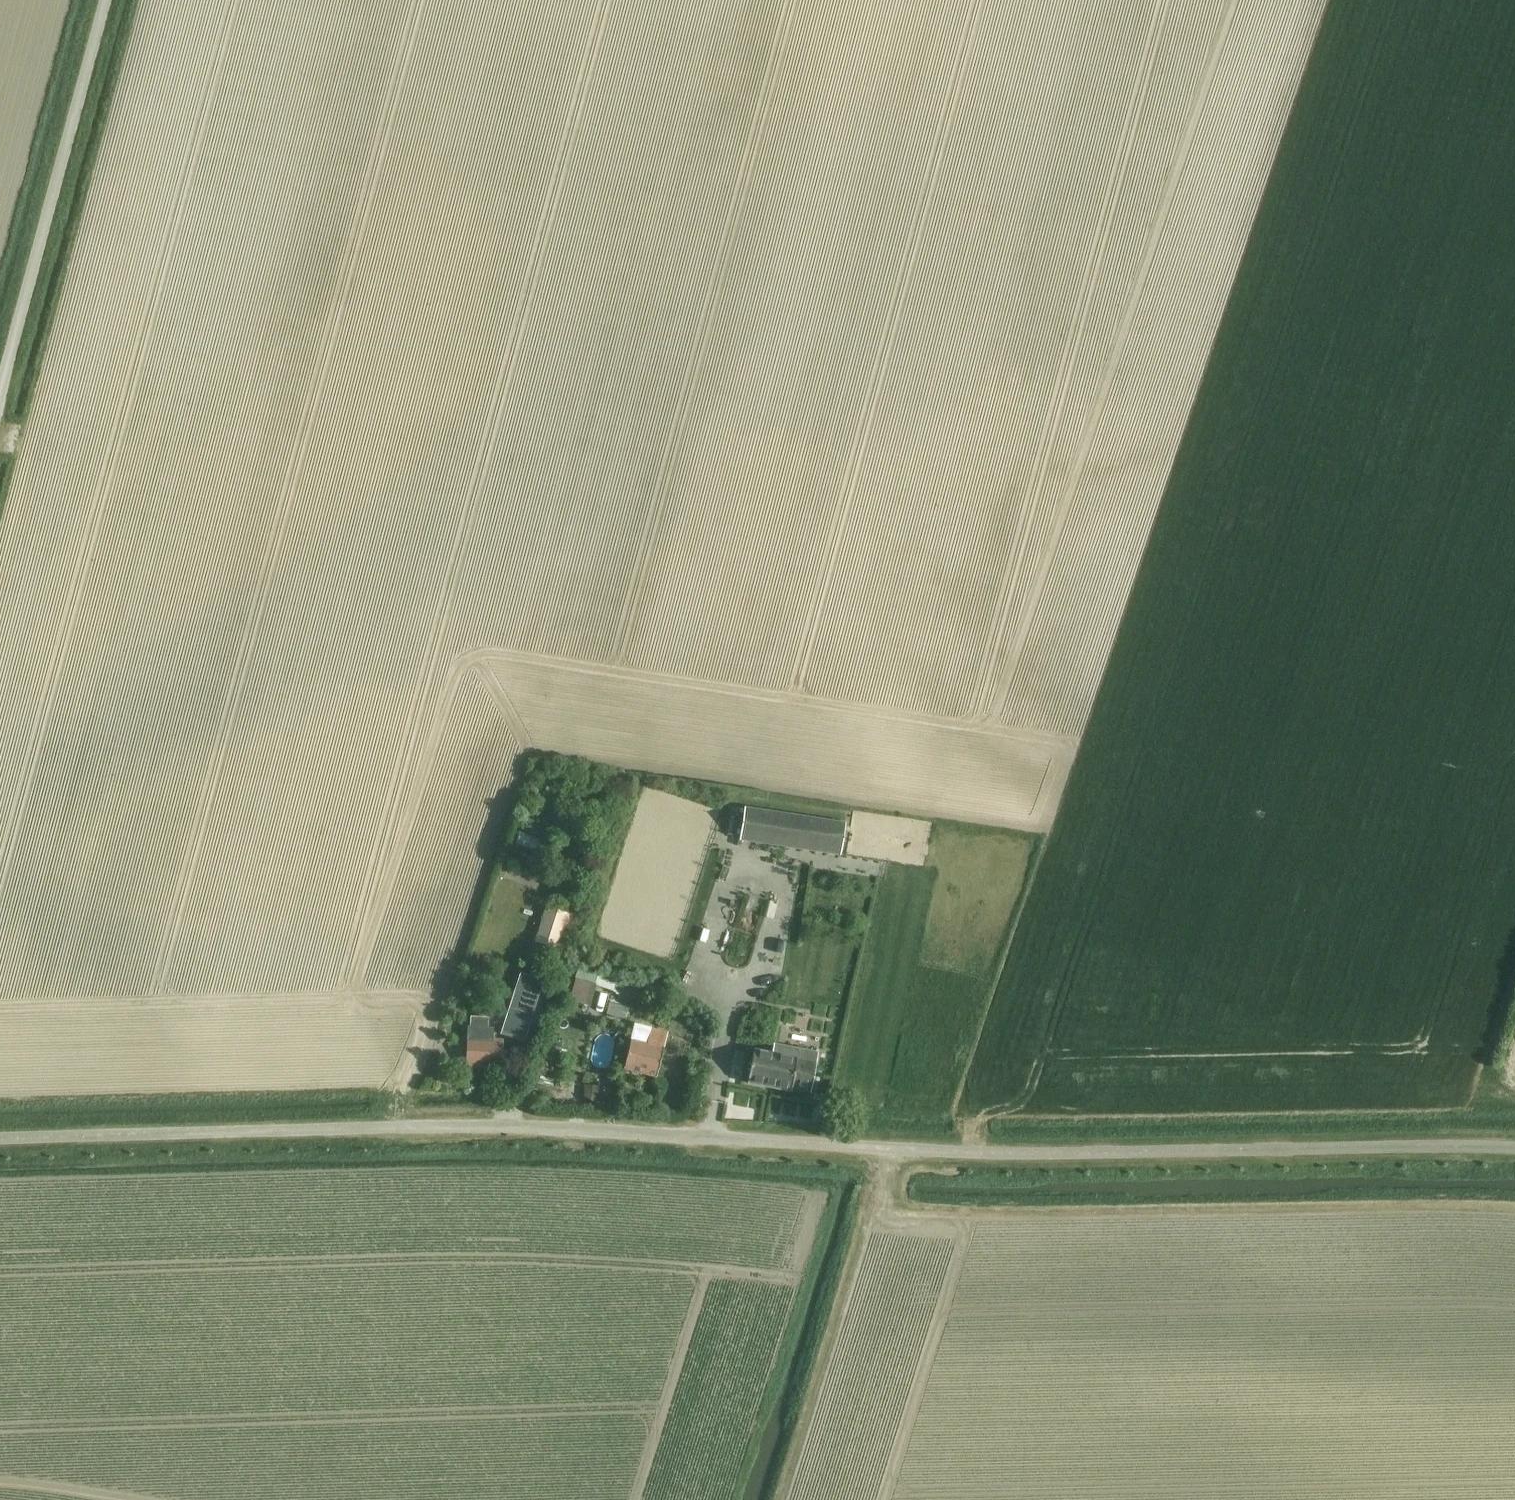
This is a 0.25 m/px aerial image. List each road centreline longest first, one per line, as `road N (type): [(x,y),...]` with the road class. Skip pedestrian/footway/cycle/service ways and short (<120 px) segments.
road 1 (unclassified): [(1514,1147),(979,1156),(556,1128),(0,1138)]
road 2 (unclassified): [(0,403),(108,0)]

